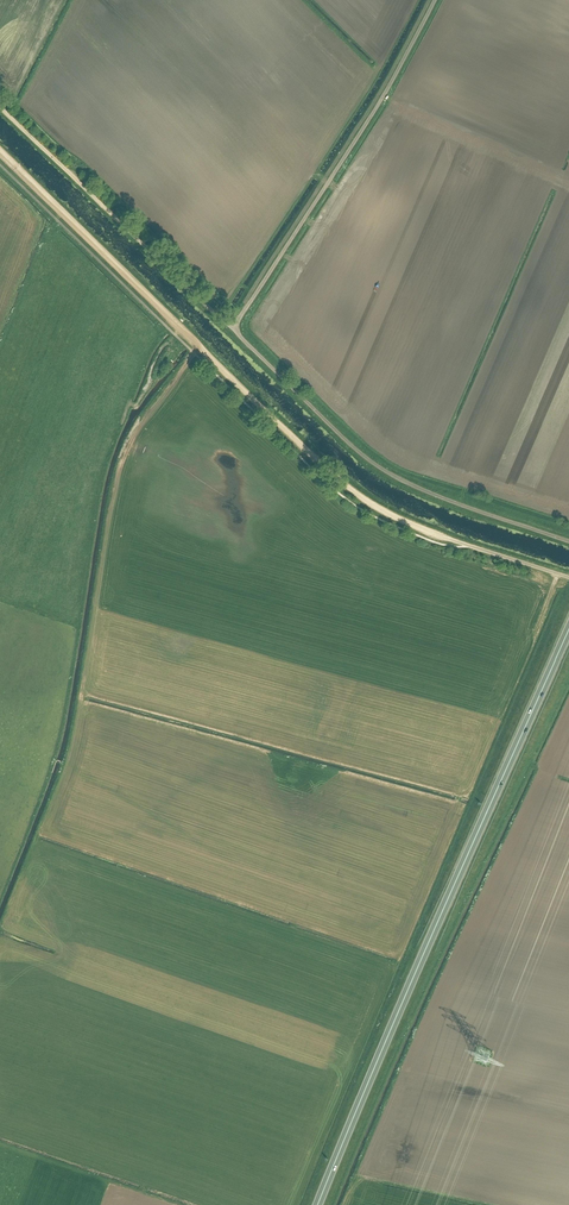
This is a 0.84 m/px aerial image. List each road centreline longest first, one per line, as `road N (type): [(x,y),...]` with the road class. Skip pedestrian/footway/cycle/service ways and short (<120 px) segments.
road 1 (trunk): [(318,1204),(568,633)]
road 2 (track): [(0,155),(345,488),(386,514),(472,547)]
road 3 (track): [(568,541),(393,477),(233,328)]
road 4 (track): [(233,328),(368,117),(431,0)]
road 5 (track): [(199,348),(127,447),(79,696)]
road 6 (track): [(233,328),(0,106)]

